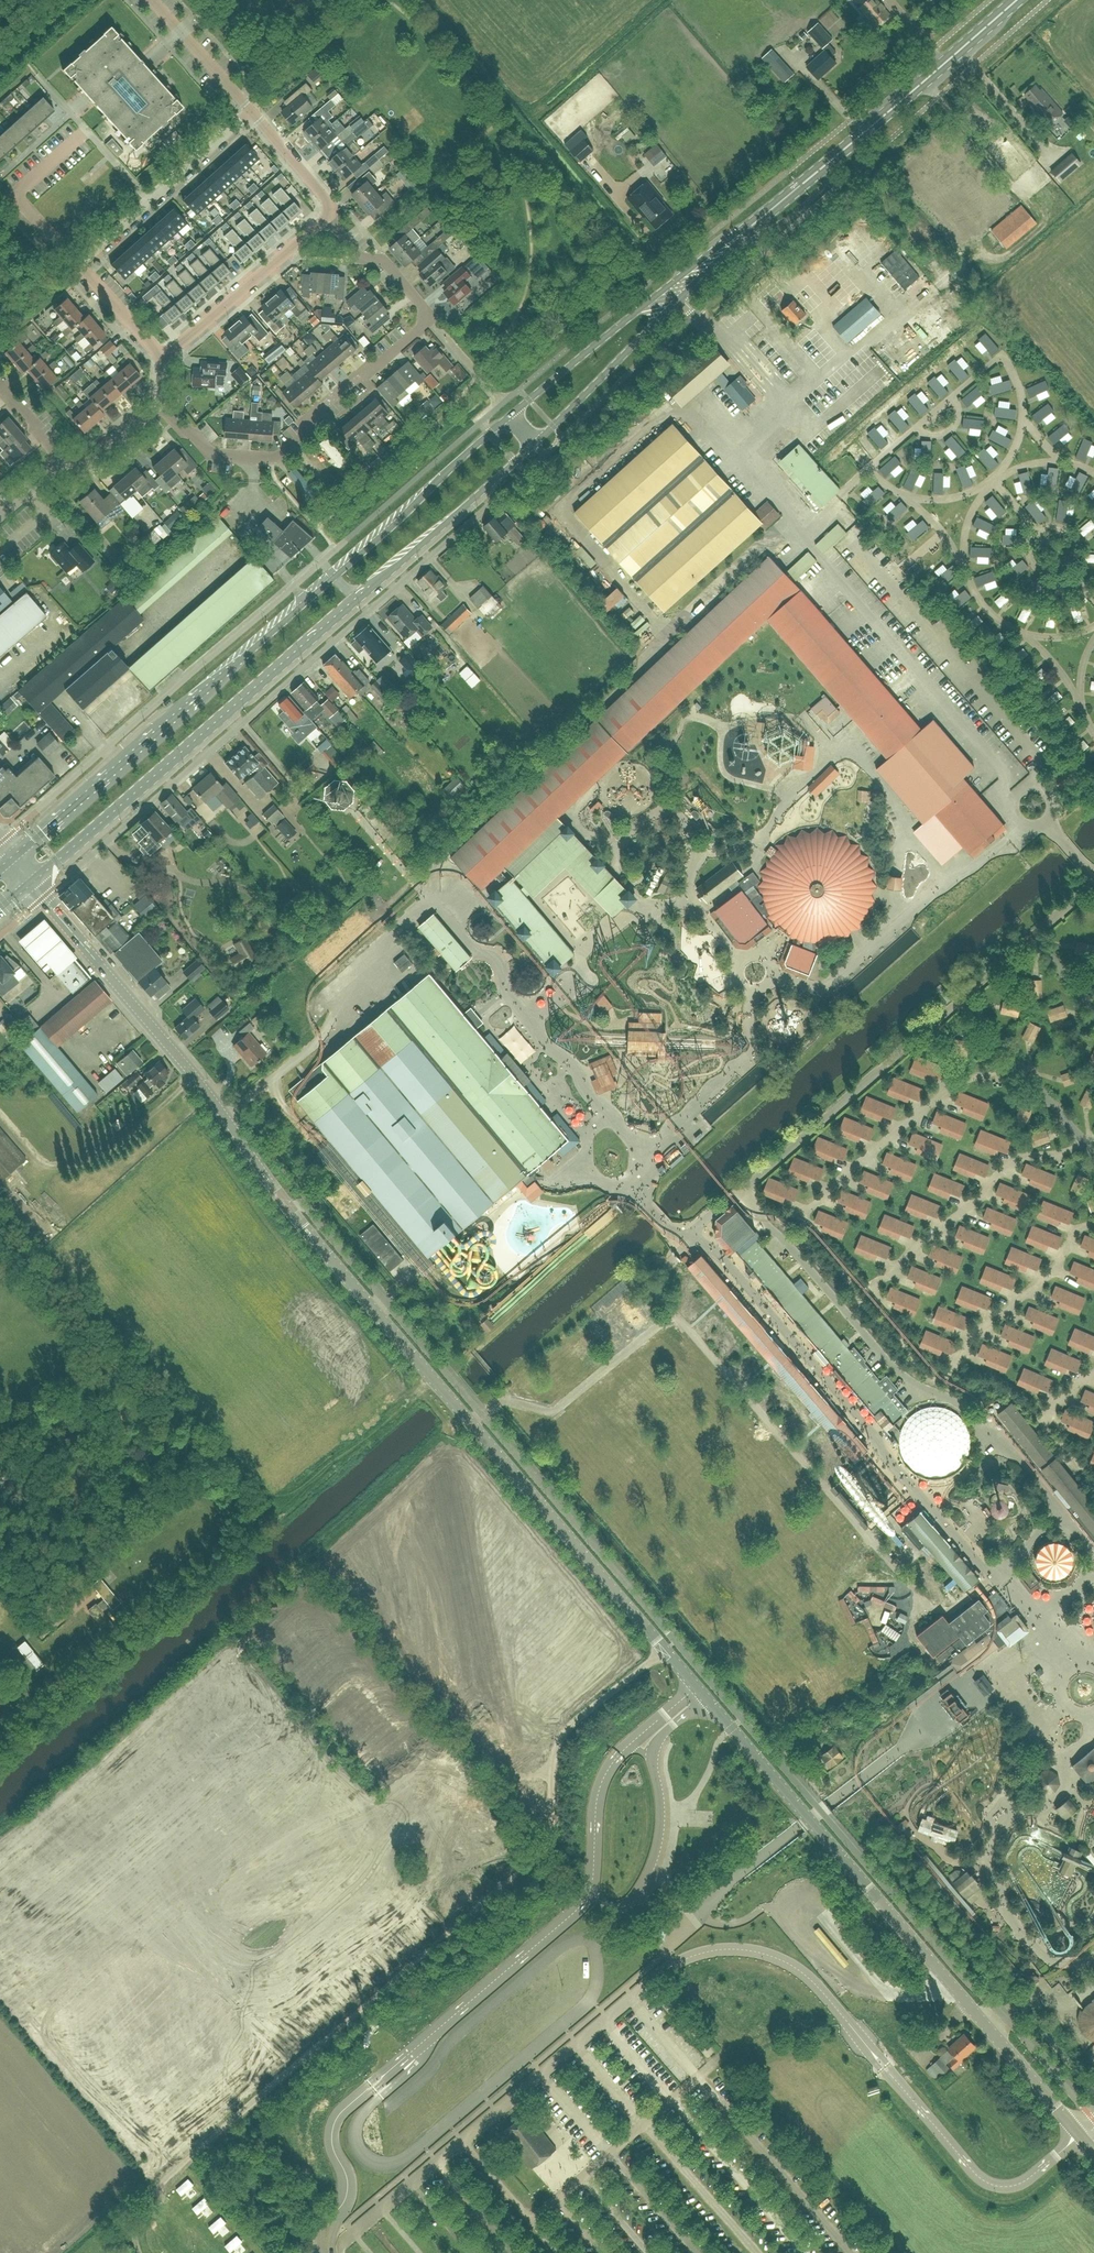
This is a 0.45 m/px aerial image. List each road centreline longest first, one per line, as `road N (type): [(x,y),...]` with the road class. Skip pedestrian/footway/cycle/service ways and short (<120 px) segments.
road 1 (tertiary): [(1080,2135),(293,1214),(226,1116),(31,882)]
road 2 (primary): [(31,882),(535,444),(746,230)]
road 3 (primary): [(746,230),(511,414),(13,858)]
road 4 (residential): [(161,404),(210,455),(281,460),(429,321),(383,260),(359,259),(328,217)]
road 5 (residential): [(162,358),(78,265),(252,112)]
road 6 (primary): [(746,230),(1018,0)]
road 7 (track): [(514,917),(503,922),(480,913),(471,930),(486,940),(516,925),(534,945),(534,956),(515,977),(522,992),(536,991),(555,965)]
road 8 (residential): [(162,358),(328,217)]
road 9 (residential): [(252,112),(152,0)]
road 10 (residential): [(328,217),(329,202),(252,112)]
road 11 (residential): [(62,463),(93,465),(161,404)]

